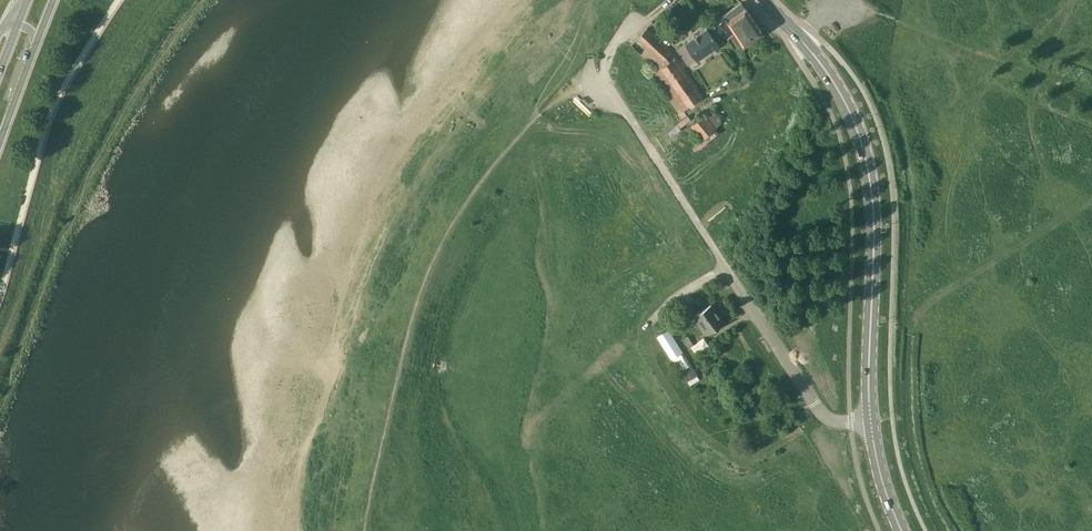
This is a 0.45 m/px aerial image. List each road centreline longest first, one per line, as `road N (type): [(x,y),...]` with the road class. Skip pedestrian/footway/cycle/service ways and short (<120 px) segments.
road 1 (primary): [(870,421),(873,216),(862,144),(833,81),(762,0)]
road 2 (unclassified): [(870,421),(835,421),(818,409),(607,83)]
road 3 (track): [(114,0),(47,112),(0,283)]
road 4 (track): [(917,29),(1091,98)]

